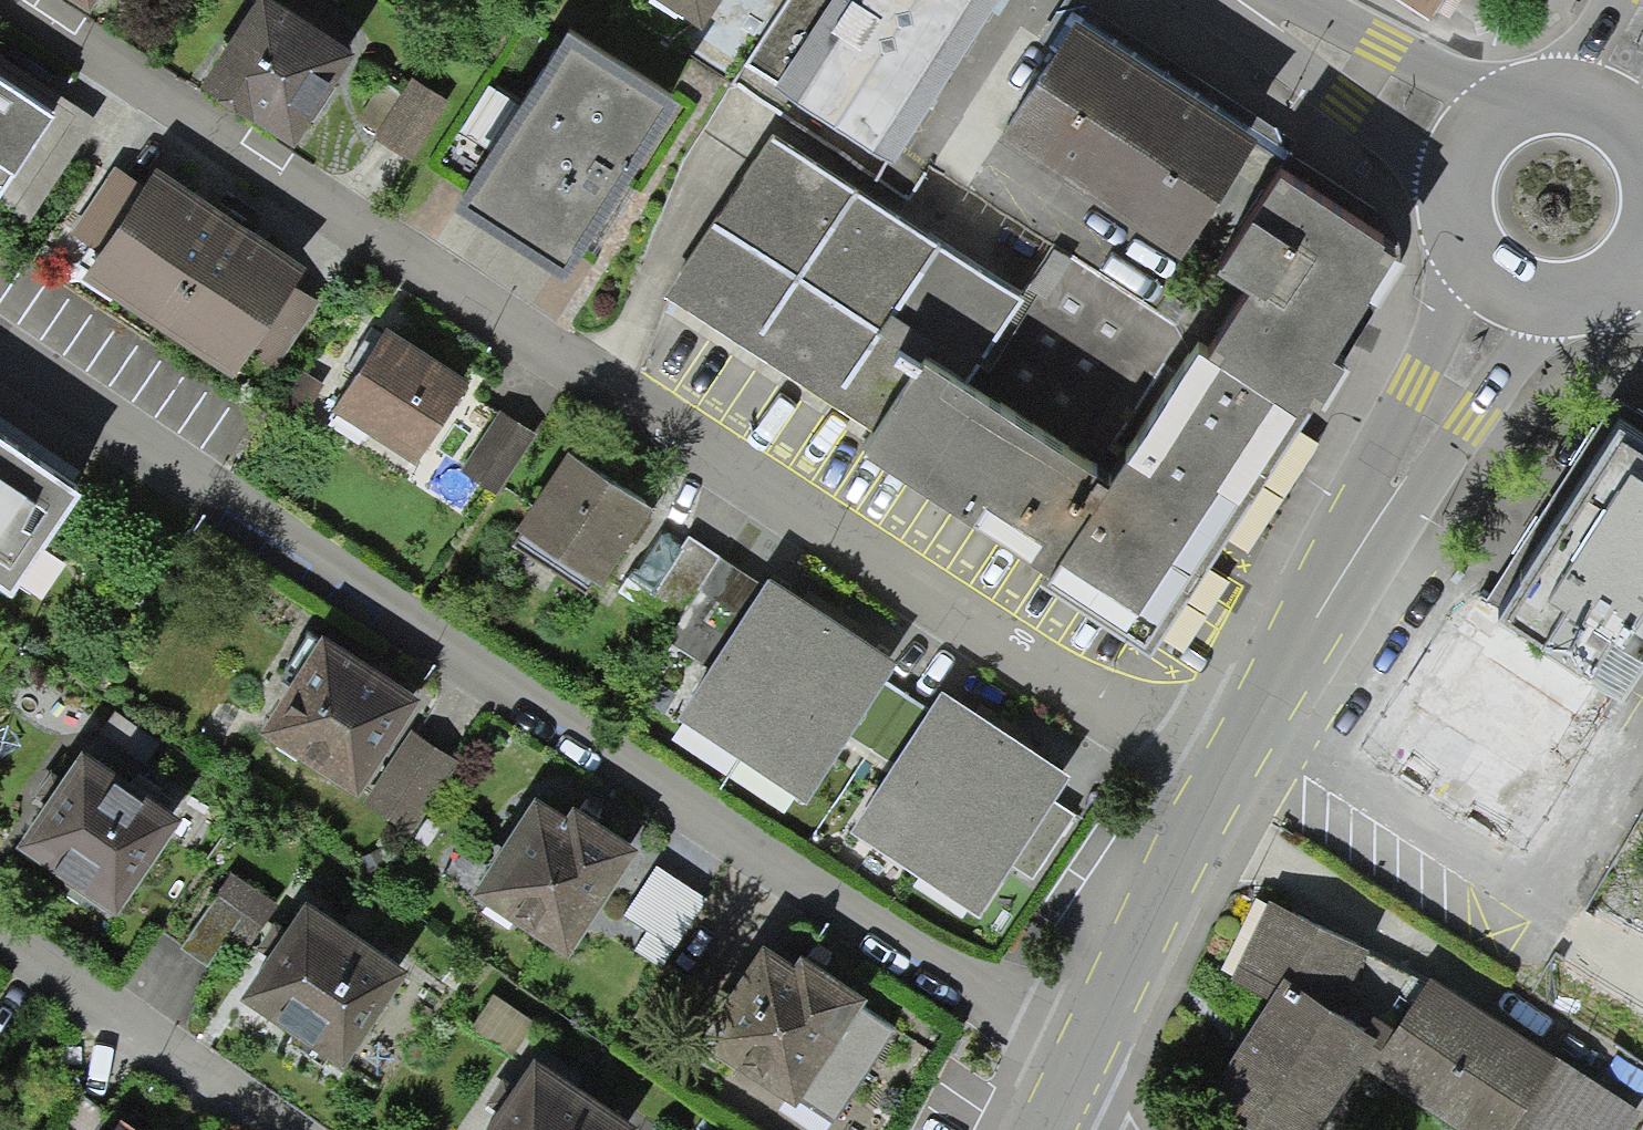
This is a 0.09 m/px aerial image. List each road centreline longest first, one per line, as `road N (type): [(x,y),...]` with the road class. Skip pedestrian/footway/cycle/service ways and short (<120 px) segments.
road 1 (residential): [(1224,771),(10,0)]
road 2 (residential): [(0,346),(1084,1053)]
road 3 (residential): [(1515,303),(1224,771)]
road 4 (residential): [(0,928),(283,1129)]
road 5 (residential): [(1224,771),(1084,1053)]
road 6 (secondary): [(1254,0),(1459,131)]
road 7 (secondary): [(1459,131),(1445,169),(1444,209),(1457,248),(1481,280),(1515,303)]
road 8 (secondary): [(1621,83),(1576,70),(1530,75),(1489,96),(1459,131)]
road 9 (secondary): [(1515,303),(1554,313),(1595,309),(1642,283)]

